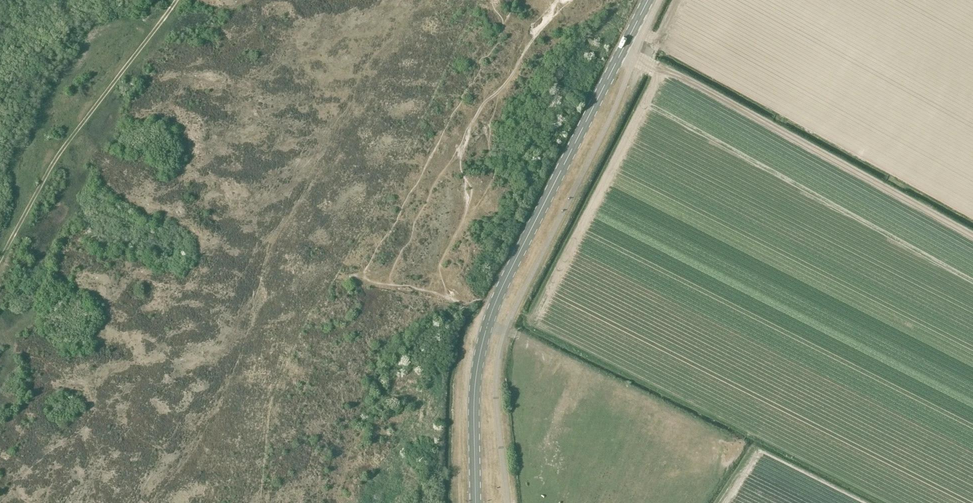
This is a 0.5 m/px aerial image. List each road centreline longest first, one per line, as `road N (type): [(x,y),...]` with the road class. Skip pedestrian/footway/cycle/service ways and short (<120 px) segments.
road 1 (secondary): [(476,502),(475,390),(487,328),(649,0)]
road 2 (track): [(972,238),(623,53)]
road 3 (track): [(176,0),(59,152),(0,262)]

